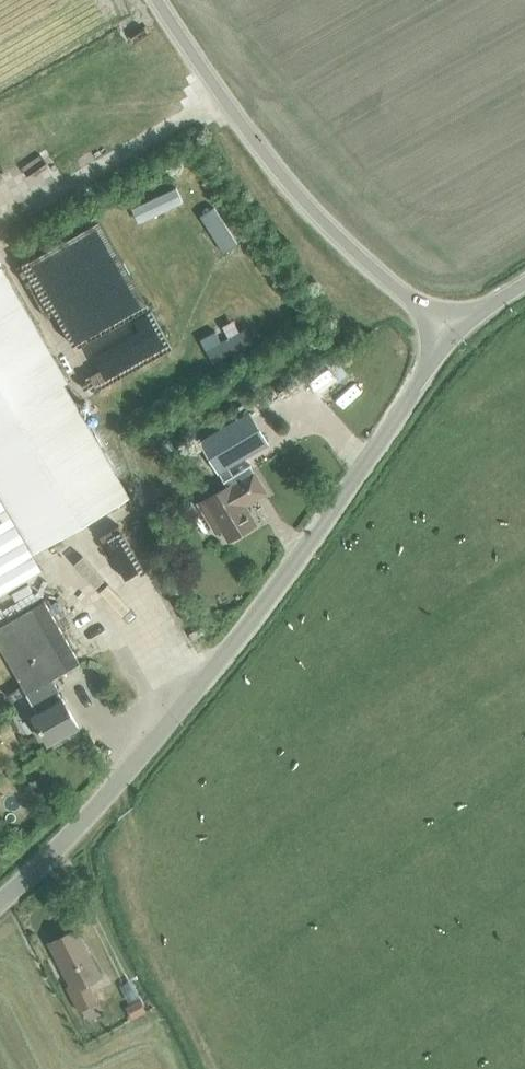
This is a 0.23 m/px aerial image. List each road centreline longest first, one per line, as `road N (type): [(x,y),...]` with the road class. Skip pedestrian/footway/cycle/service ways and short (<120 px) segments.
road 1 (unclassified): [(0,905),(112,799),(242,635),(448,339)]
road 2 (unclassified): [(448,339),(309,209),(153,0)]
road 3 (track): [(211,1068),(144,930),(135,834),(112,799)]

